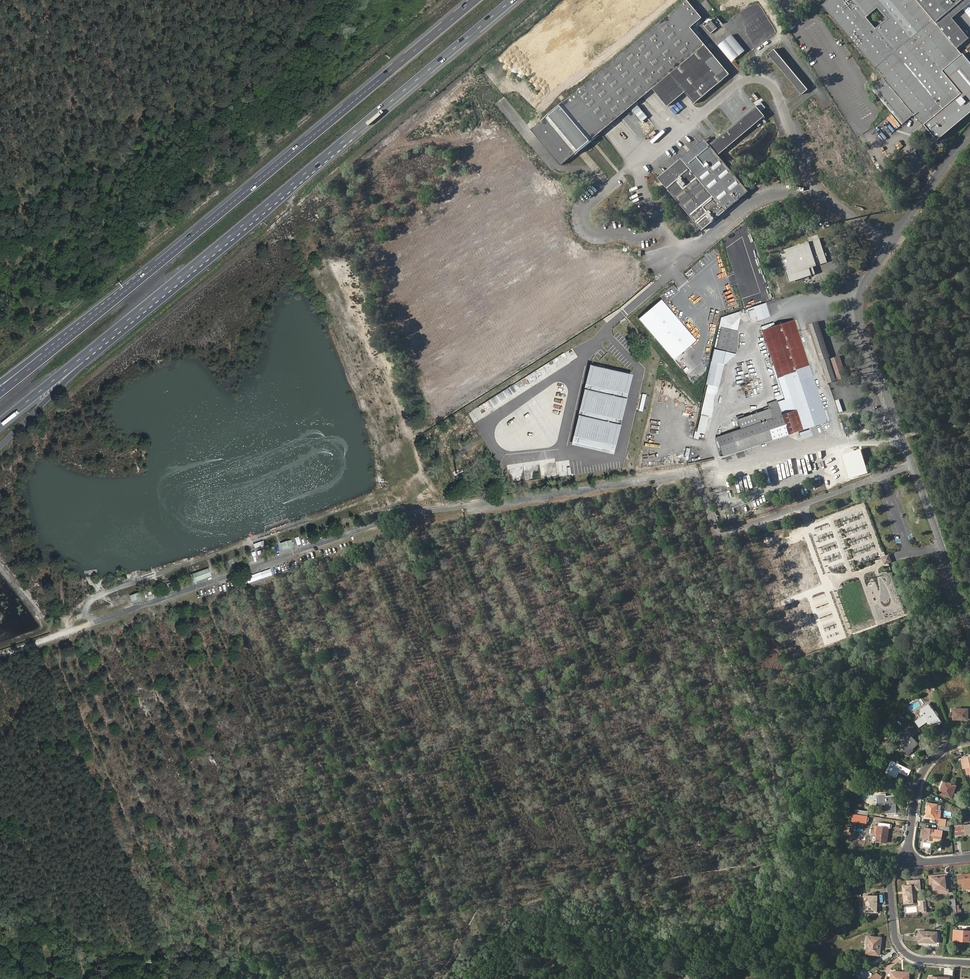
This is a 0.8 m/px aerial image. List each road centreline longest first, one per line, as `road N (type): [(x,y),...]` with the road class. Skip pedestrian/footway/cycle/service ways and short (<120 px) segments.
road 1 (motorway): [(473,0),(49,353)]
road 2 (unclassified): [(969,137),(868,278),(860,312),(969,627)]
road 3 (motorway): [(0,447),(348,139)]
road 4 (motorway): [(0,422),(348,139)]
road 5 (track): [(99,622),(83,612),(88,601),(377,498)]
road 6 (track): [(969,422),(693,472)]
road 7 (track): [(442,509),(344,263)]
road 8 (motorway): [(348,139),(514,0)]
road 9 (track): [(726,469),(711,436),(733,368),(754,353),(752,329),(765,321)]
road 10 (residential): [(909,860),(889,882),(897,942),(917,959),(969,963)]
road 11 (track): [(147,952),(112,952),(0,907)]
road 12 (residential): [(909,860),(920,776),(942,751),(969,739)]
road 13 (track): [(843,442),(797,310)]

